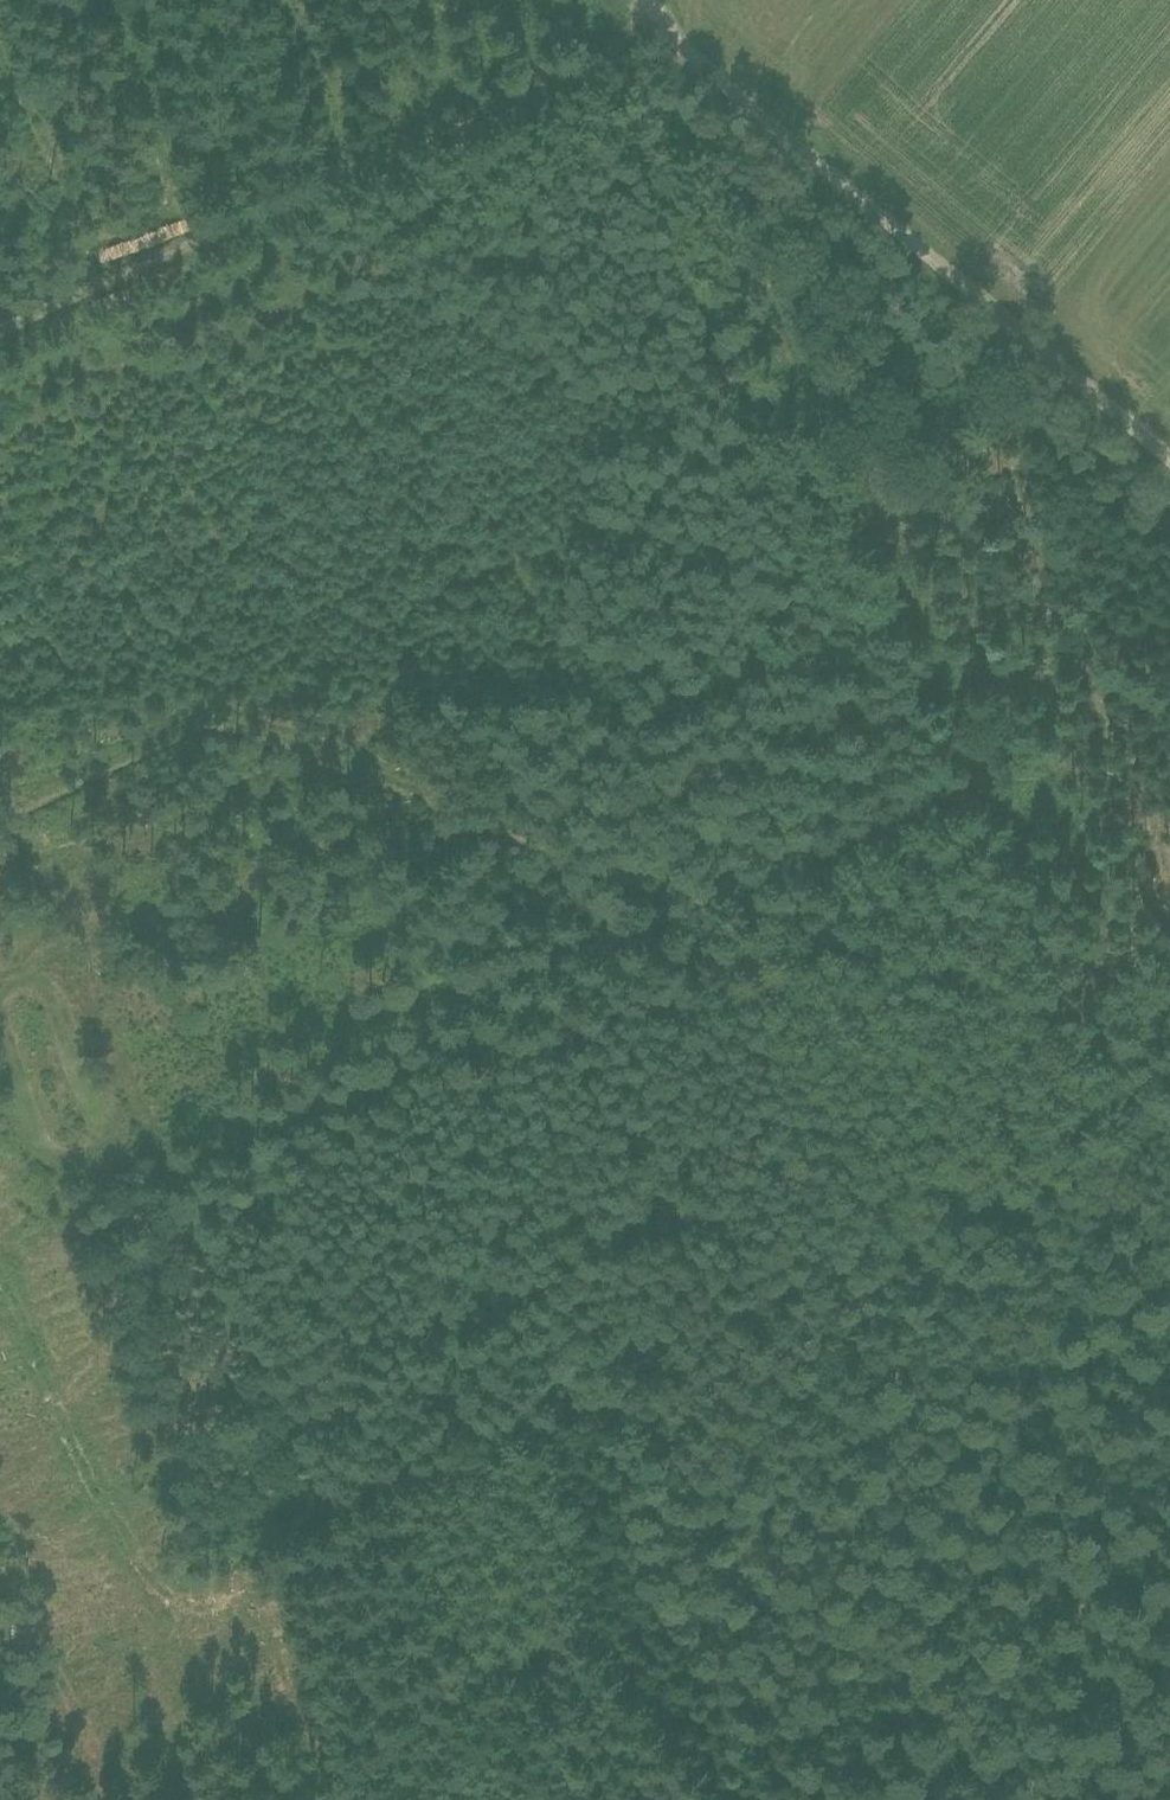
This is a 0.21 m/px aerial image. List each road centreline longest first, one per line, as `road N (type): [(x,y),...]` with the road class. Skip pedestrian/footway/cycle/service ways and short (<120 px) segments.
road 1 (unclassified): [(630,0),(642,27),(776,146),(1169,473)]
road 2 (track): [(0,323),(642,27)]

